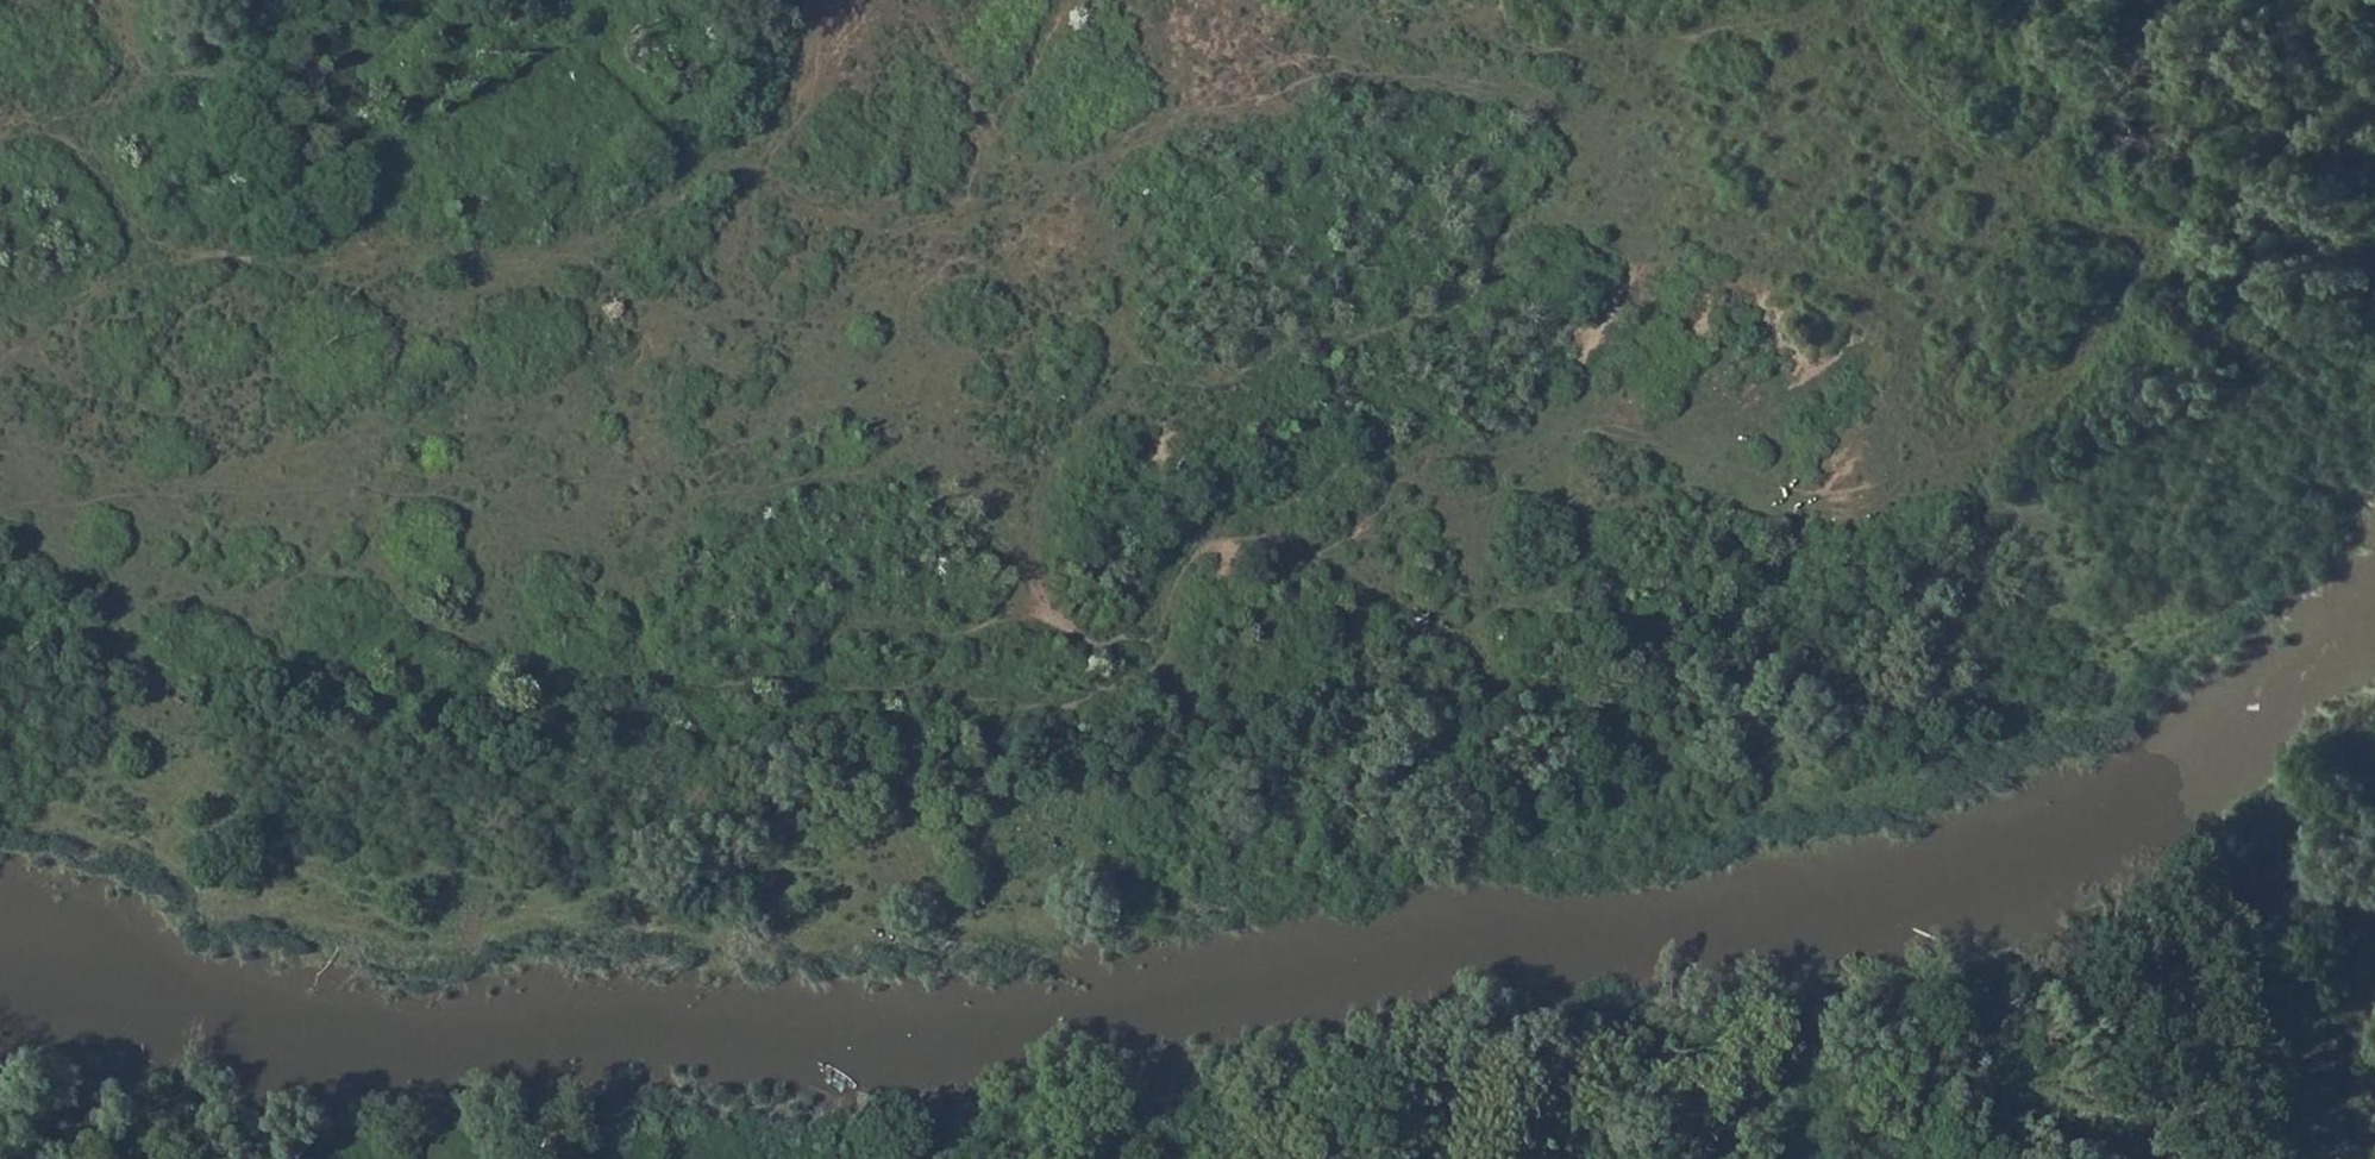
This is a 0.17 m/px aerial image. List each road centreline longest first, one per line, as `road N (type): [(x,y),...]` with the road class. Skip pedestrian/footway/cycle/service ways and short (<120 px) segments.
road 1 (track): [(2035,1158),(1969,1063),(1941,981)]

